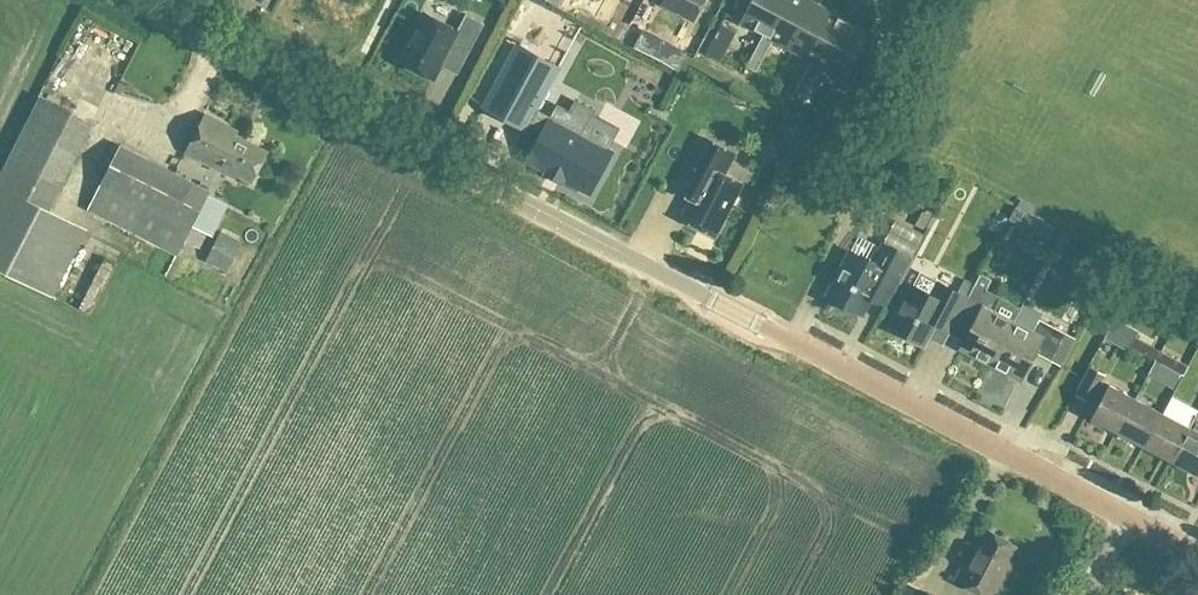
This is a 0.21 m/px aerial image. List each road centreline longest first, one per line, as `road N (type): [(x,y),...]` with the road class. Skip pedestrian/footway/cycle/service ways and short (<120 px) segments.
road 1 (residential): [(1197,557),(138,0)]

